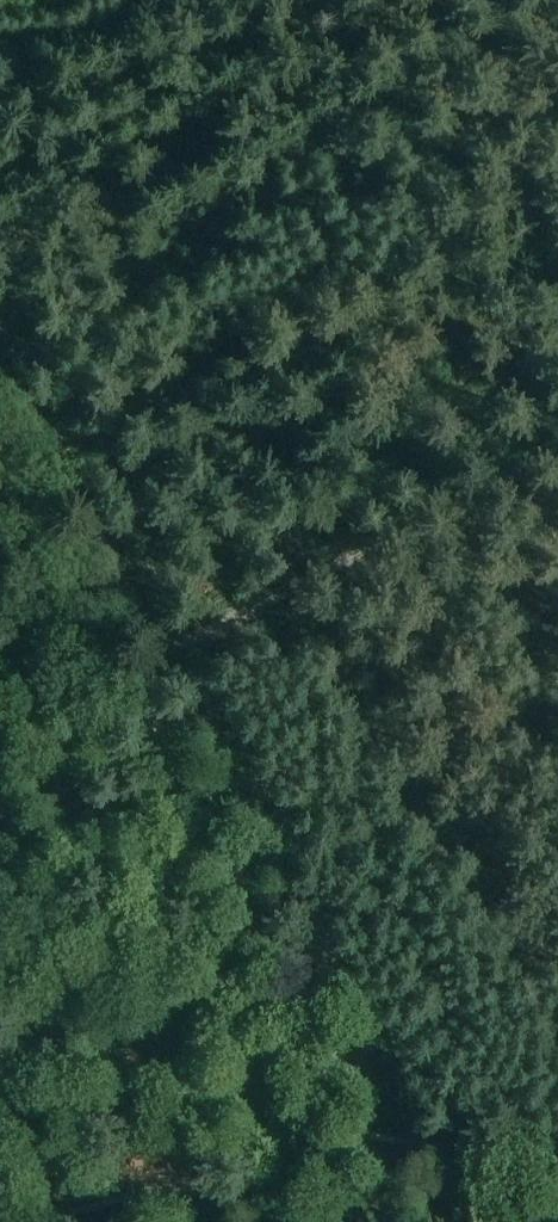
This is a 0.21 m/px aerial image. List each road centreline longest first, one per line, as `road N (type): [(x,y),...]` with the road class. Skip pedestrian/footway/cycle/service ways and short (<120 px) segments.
road 1 (track): [(557,457),(167,657),(422,1161),(463,1221)]
road 2 (track): [(0,741),(167,657),(0,372)]

